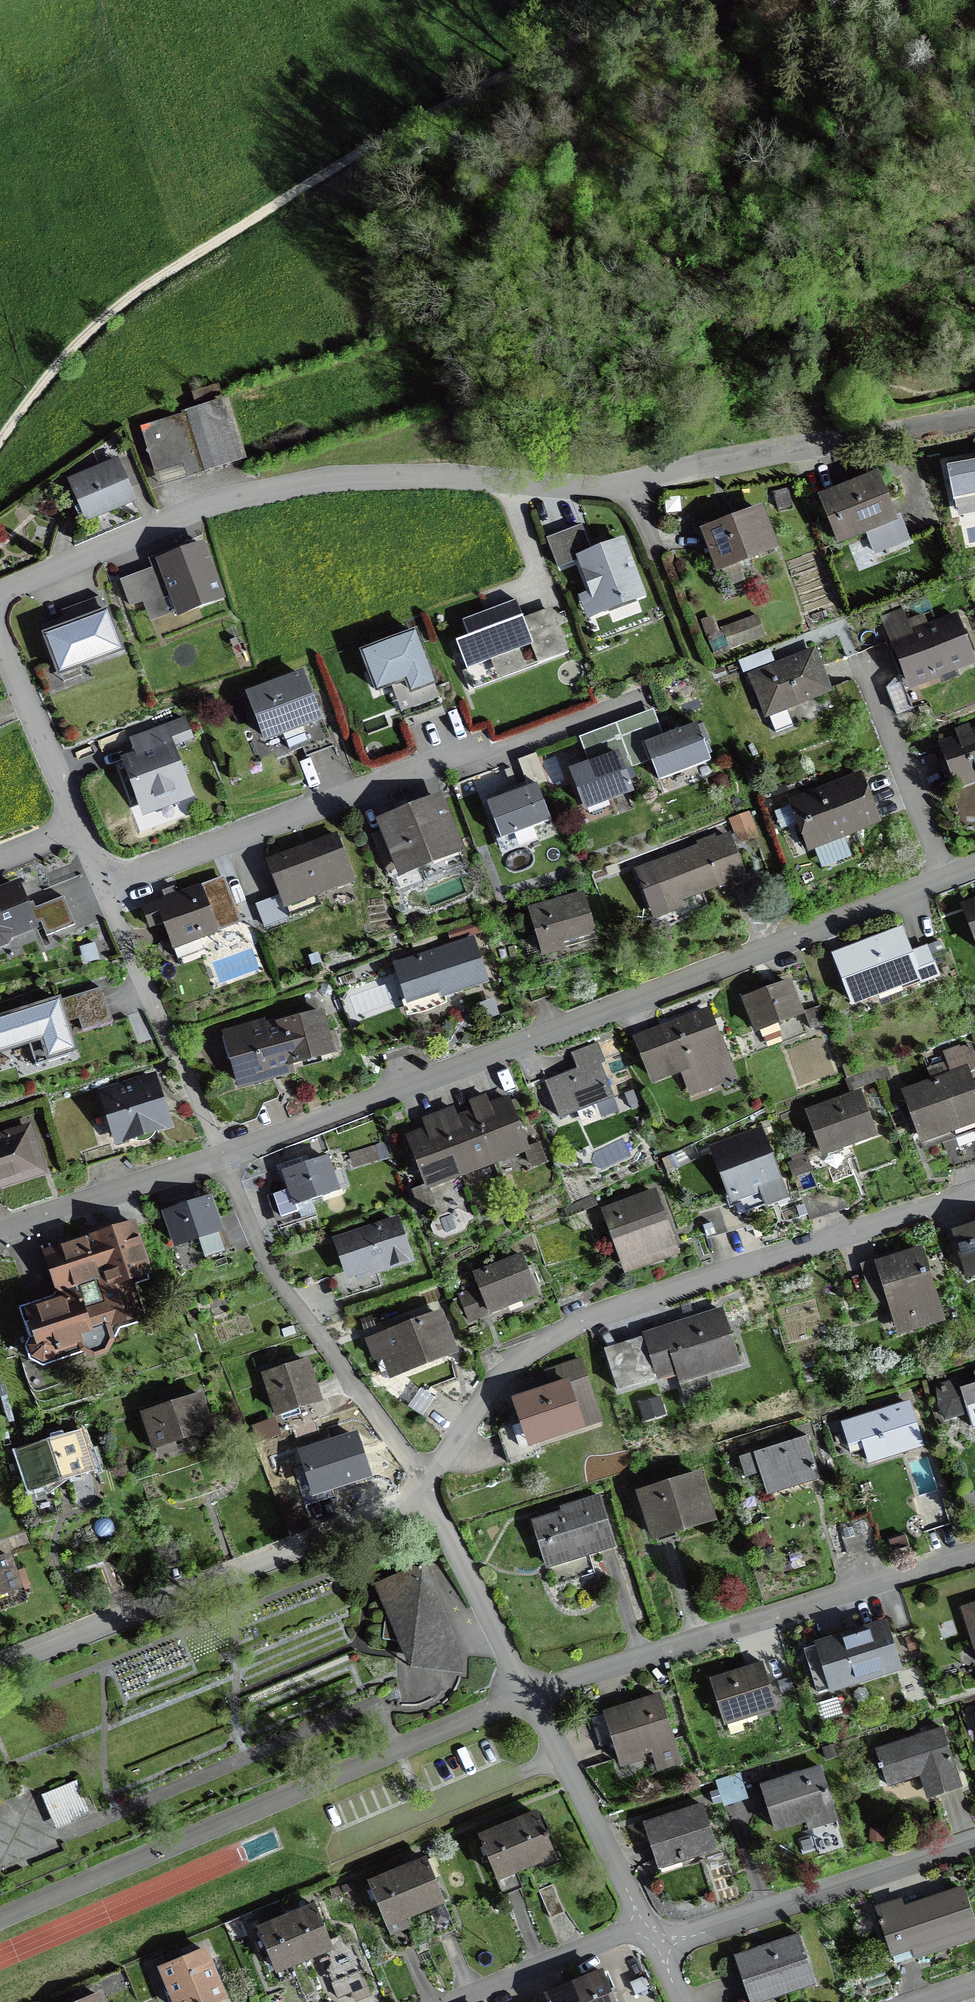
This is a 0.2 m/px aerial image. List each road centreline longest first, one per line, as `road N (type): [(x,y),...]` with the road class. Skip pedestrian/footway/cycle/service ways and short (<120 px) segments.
road 1 (residential): [(0,592),(177,517),(272,489),(396,477),(631,482),(974,413)]
road 2 (residential): [(221,1157),(974,869)]
road 3 (track): [(0,441),(74,346),(165,272),(395,132),(651,0)]
road 4 (residential): [(423,1485),(478,1405),(555,1341),(602,1317),(974,1200)]
road 5 (residential): [(0,1918),(529,1694)]
road 6 (residential): [(529,1694),(974,1555)]
road 7 (residential): [(0,1664),(377,1514),(423,1485)]
road 8 (residential): [(221,1157),(283,1288),(423,1485)]
road 9 (residential): [(655,1948),(974,1841)]
road 10 (residential): [(529,1694),(643,1922)]
road 11 (residential): [(423,1485),(529,1694)]
road 12 (residential): [(0,1234),(221,1157)]
road 13 (residential): [(75,824),(162,1022)]
road 14 (residential): [(449,2001),(643,1922)]
road 15 (residential): [(0,657),(75,824)]

